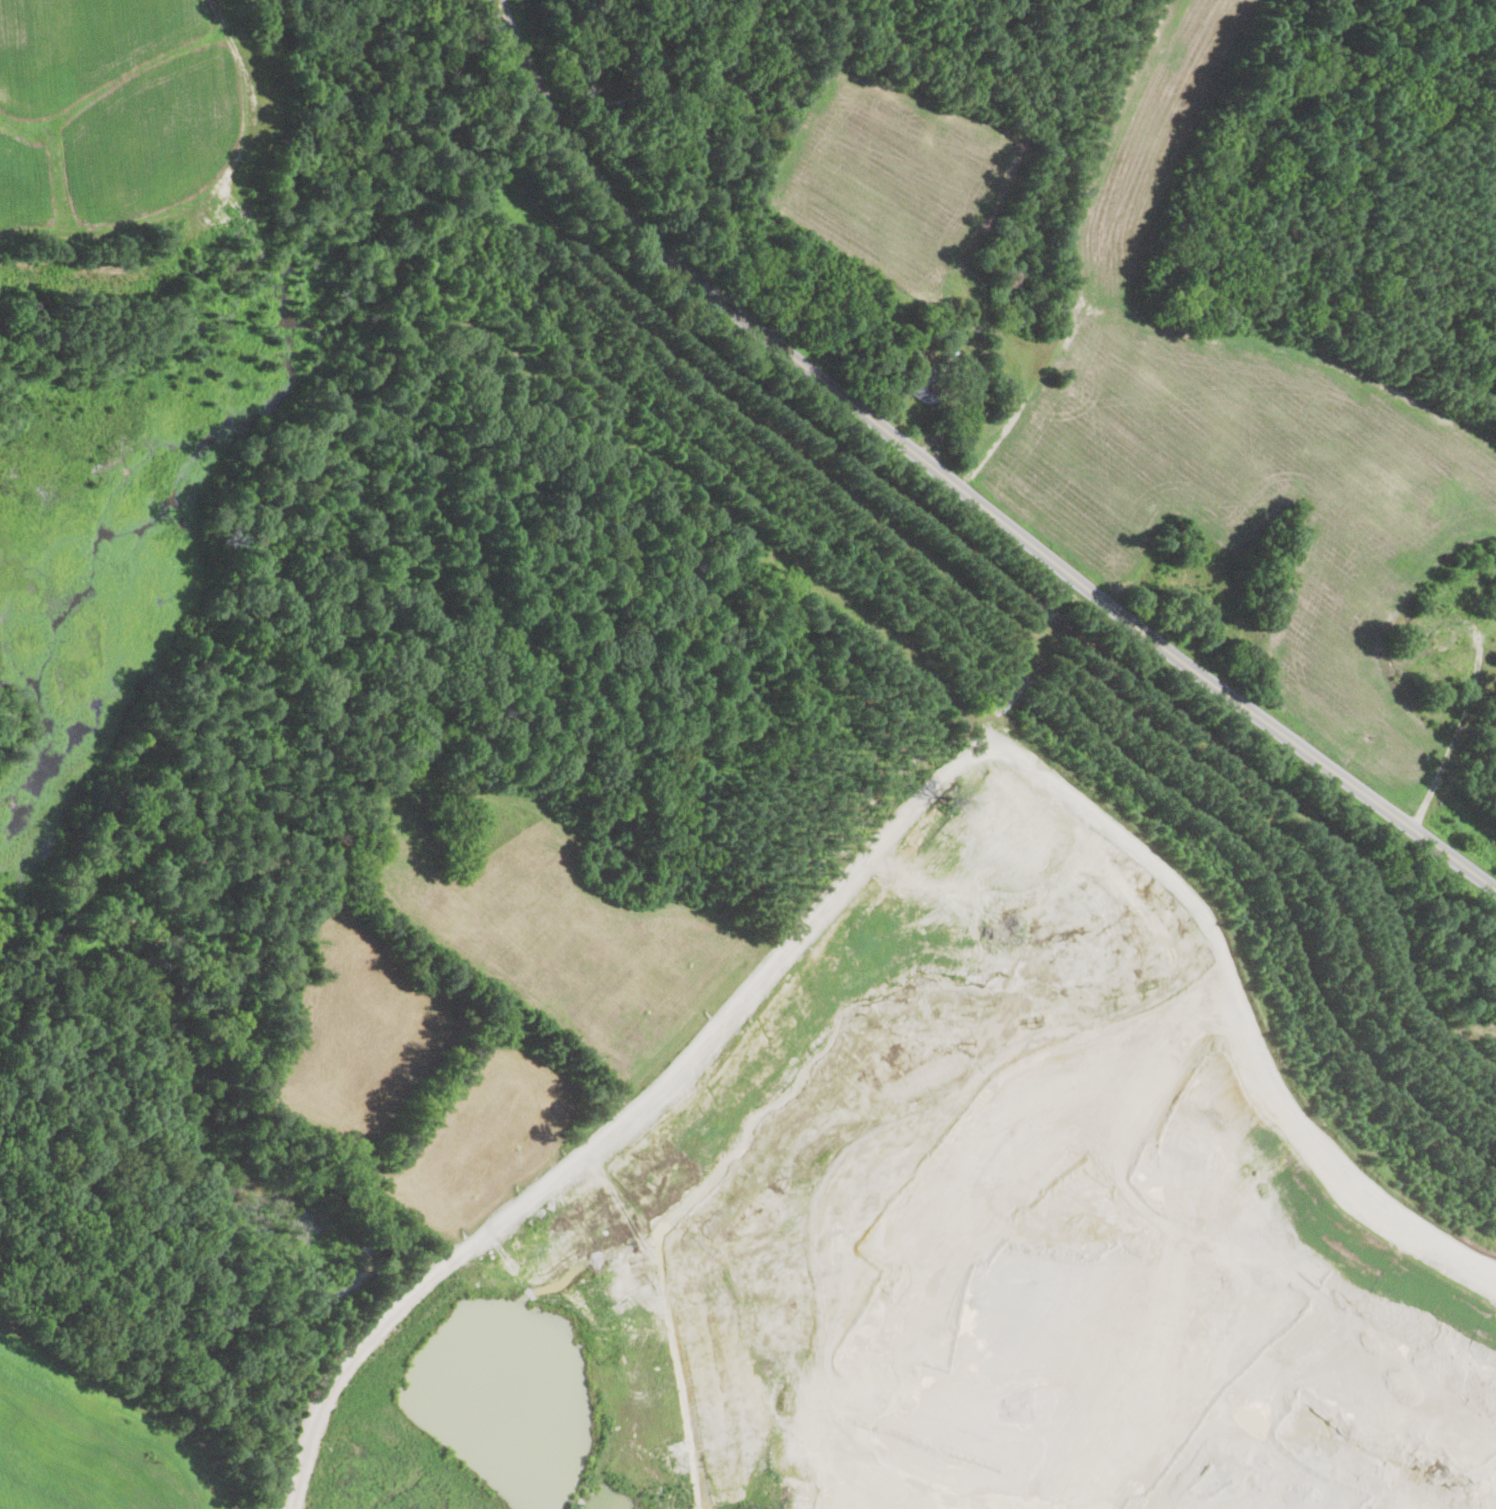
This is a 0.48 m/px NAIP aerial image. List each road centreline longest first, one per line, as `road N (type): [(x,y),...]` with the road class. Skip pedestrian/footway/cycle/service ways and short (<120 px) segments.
road 1 (tertiary): [(1495,891),(1070,575),(660,250),(595,176),(498,0)]
road 2 (residential): [(282,1257),(235,1508)]

